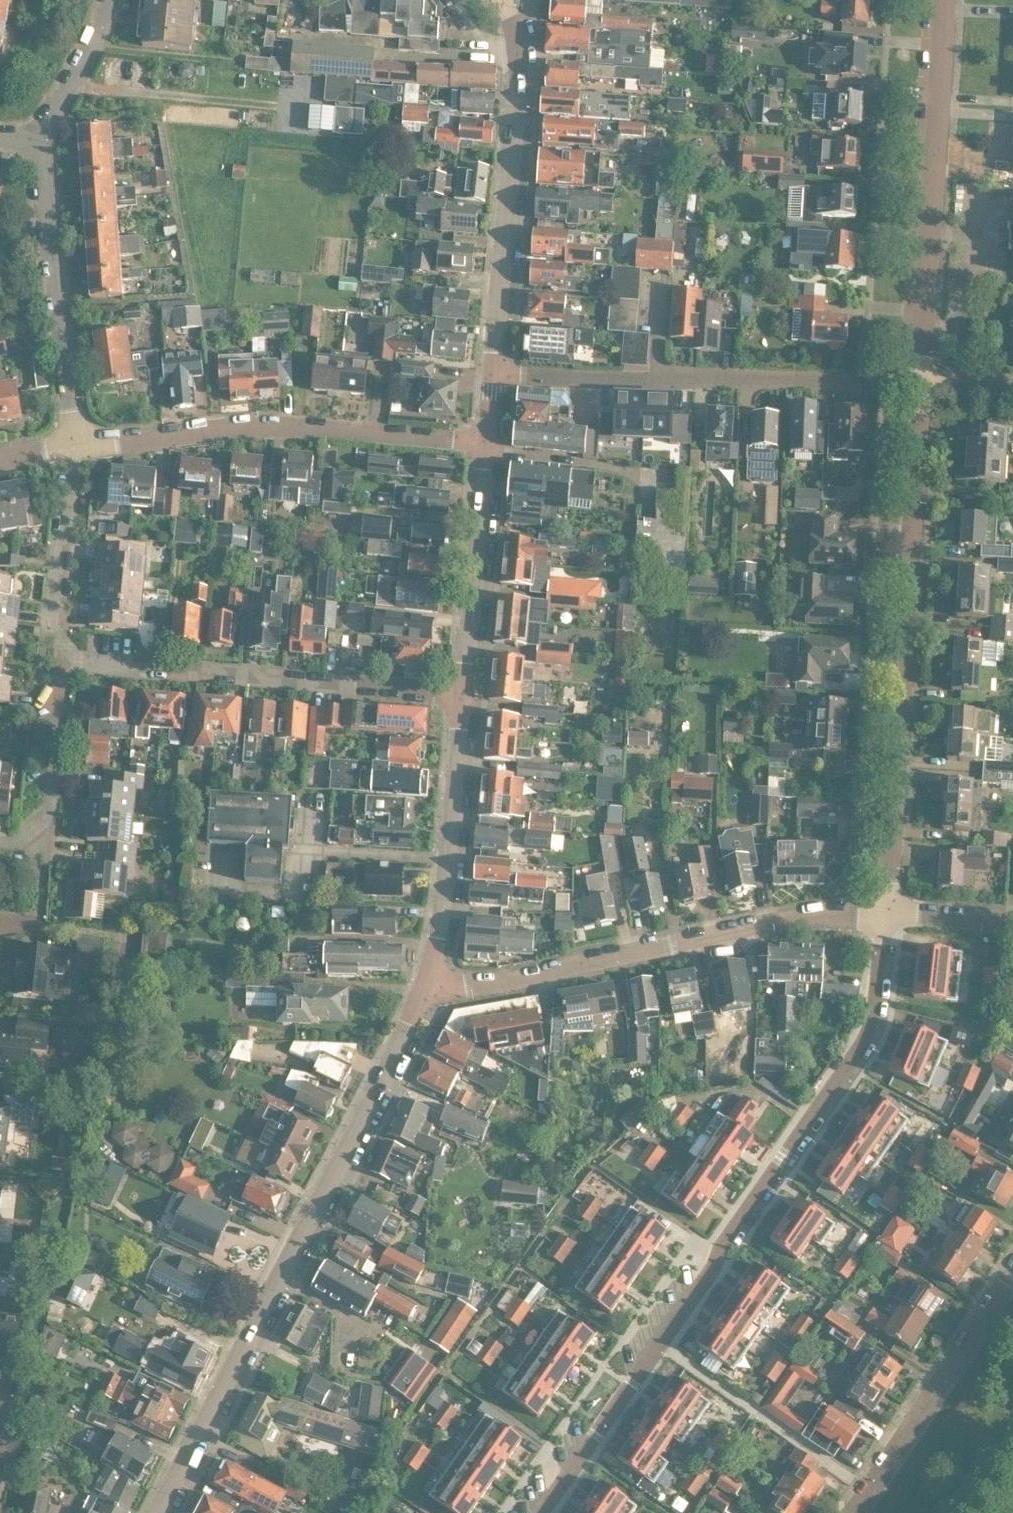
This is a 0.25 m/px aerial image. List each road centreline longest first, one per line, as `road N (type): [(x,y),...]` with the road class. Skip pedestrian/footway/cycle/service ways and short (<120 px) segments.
road 1 (residential): [(540,1512),(865,1039),(887,913)]
road 2 (residential): [(155,1512),(425,988)]
road 3 (residential): [(887,913),(920,385)]
road 4 (residential): [(425,988),(521,984),(811,919),(887,913)]
road 5 (residential): [(493,372),(920,385)]
road 6 (residential): [(78,446),(288,427),(486,443)]
road 7 (residential): [(461,697),(54,662)]
road 8 (residential): [(920,385),(941,0)]
road 9 (residential): [(493,372),(517,82),(501,0)]
road 10 (residential): [(845,1512),(1012,1238)]
road 11 (residential): [(78,446),(41,139)]
road 12 (residential): [(425,988),(461,697)]
road 13 (residential): [(461,697),(486,443)]
road 14 (residential): [(54,662),(78,446)]
road 15 (residential): [(41,840),(54,662)]
road 16 (residential): [(41,139),(116,0)]
road 17 (residential): [(887,913),(1012,923)]

